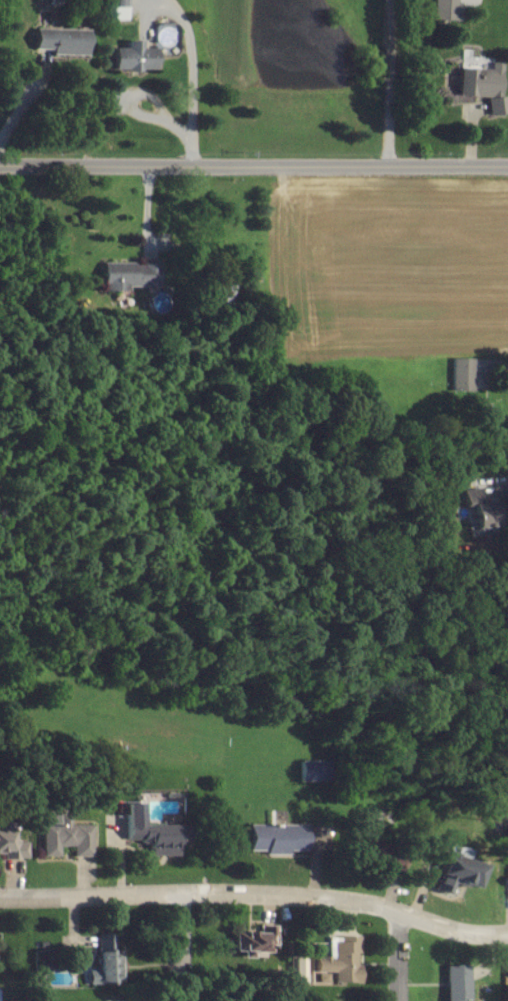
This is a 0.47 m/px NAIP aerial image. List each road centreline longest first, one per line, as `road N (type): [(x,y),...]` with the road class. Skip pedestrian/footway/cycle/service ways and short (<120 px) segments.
road 1 (residential): [(507,168),(0,165)]
road 2 (residential): [(398,911),(222,891),(0,898)]

